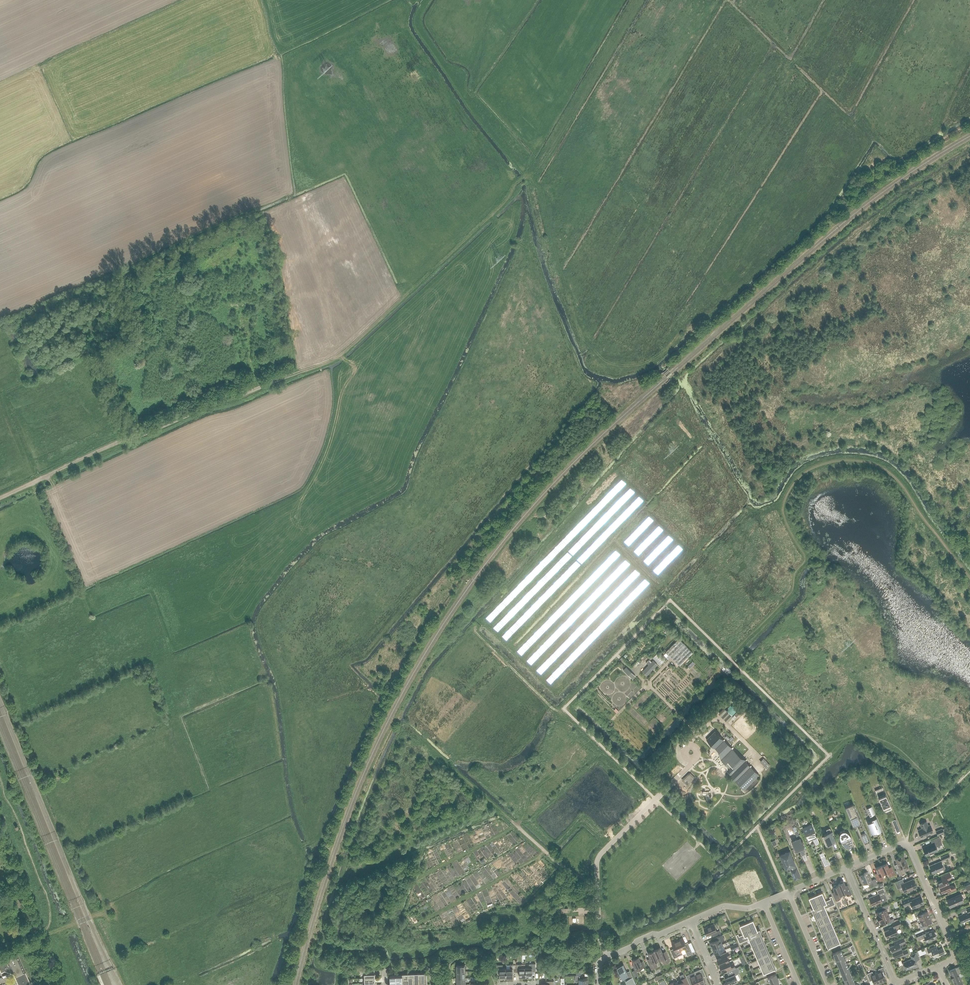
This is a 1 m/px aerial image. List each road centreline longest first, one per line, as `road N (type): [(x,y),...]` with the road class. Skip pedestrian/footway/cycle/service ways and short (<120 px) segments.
road 1 (unclassified): [(0,498),(287,377)]
road 2 (track): [(287,377),(342,355),(522,180)]
road 3 (residential): [(607,958),(597,860),(655,800)]
road 4 (track): [(546,852),(415,927)]
road 5 (residential): [(938,967),(950,962),(954,948),(906,845)]
road 6 (residential): [(896,984),(847,869)]

